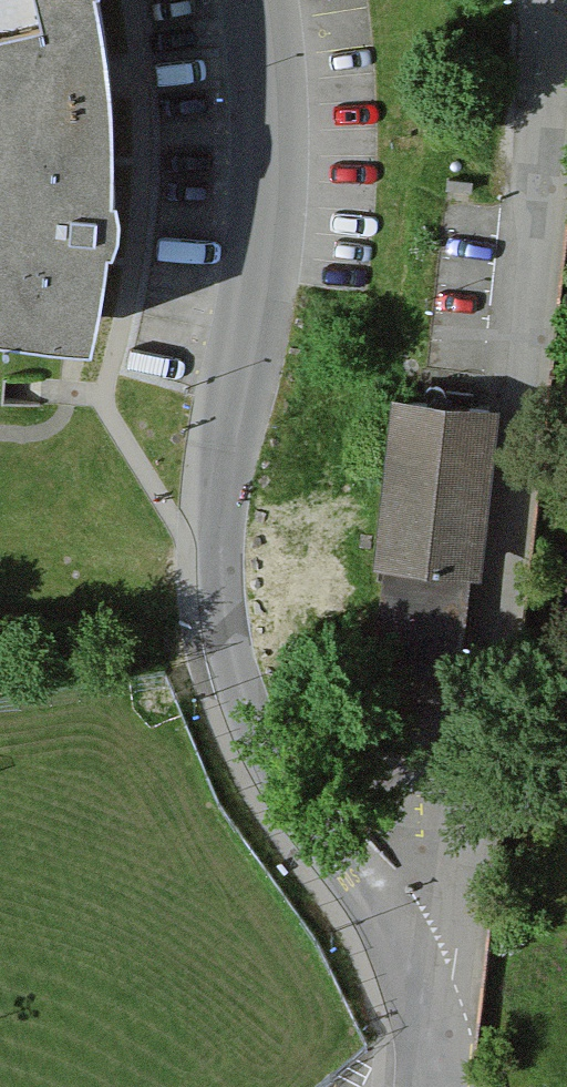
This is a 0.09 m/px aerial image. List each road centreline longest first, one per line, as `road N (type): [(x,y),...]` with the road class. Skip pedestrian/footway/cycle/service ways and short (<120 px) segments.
road 1 (residential): [(247,0),(258,191),(222,518),(232,659),(253,736),(314,843),(365,901),(435,1052)]
road 2 (residential): [(435,1052),(479,814),(554,5)]

